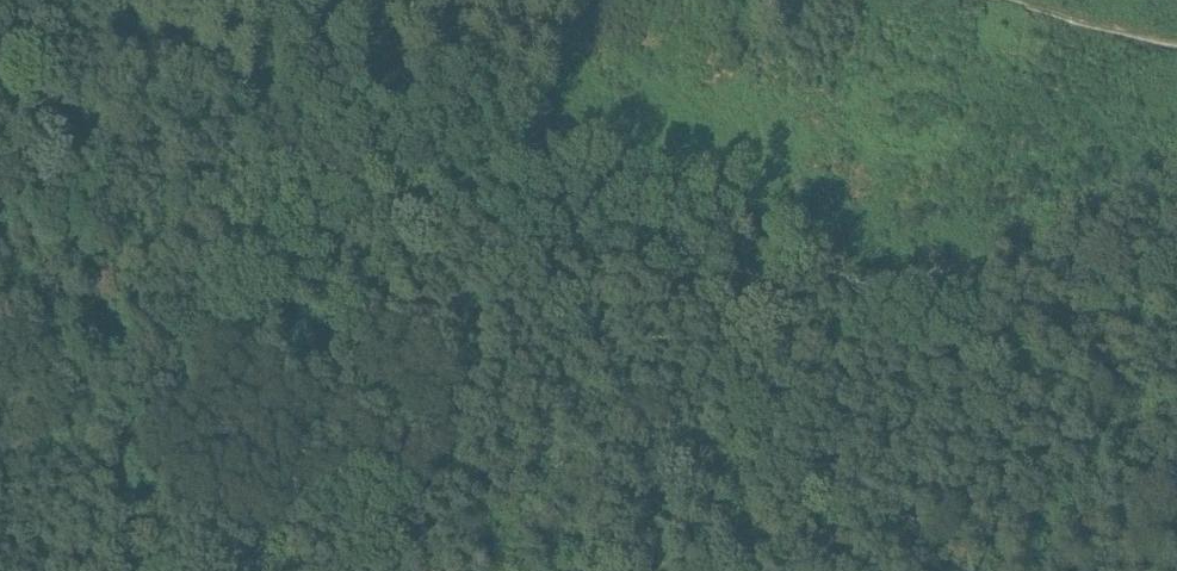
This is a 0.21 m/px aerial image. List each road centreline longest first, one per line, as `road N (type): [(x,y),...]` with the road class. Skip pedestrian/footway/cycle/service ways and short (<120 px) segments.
road 1 (track): [(1176,158),(1070,237),(1003,269),(692,277),(582,269),(479,239),(424,211),(102,0)]

